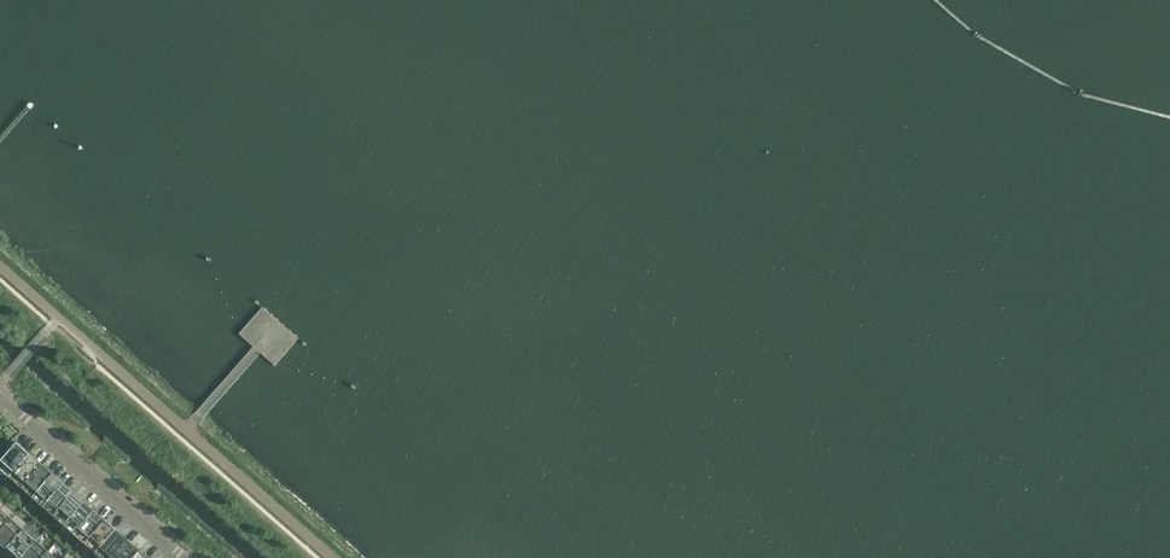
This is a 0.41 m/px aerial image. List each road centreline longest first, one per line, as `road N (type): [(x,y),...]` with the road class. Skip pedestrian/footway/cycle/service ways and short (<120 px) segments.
road 1 (motorway): [(904,0),(894,557)]
road 2 (motorway): [(932,557),(934,0)]
road 3 (residential): [(0,399),(182,557)]

